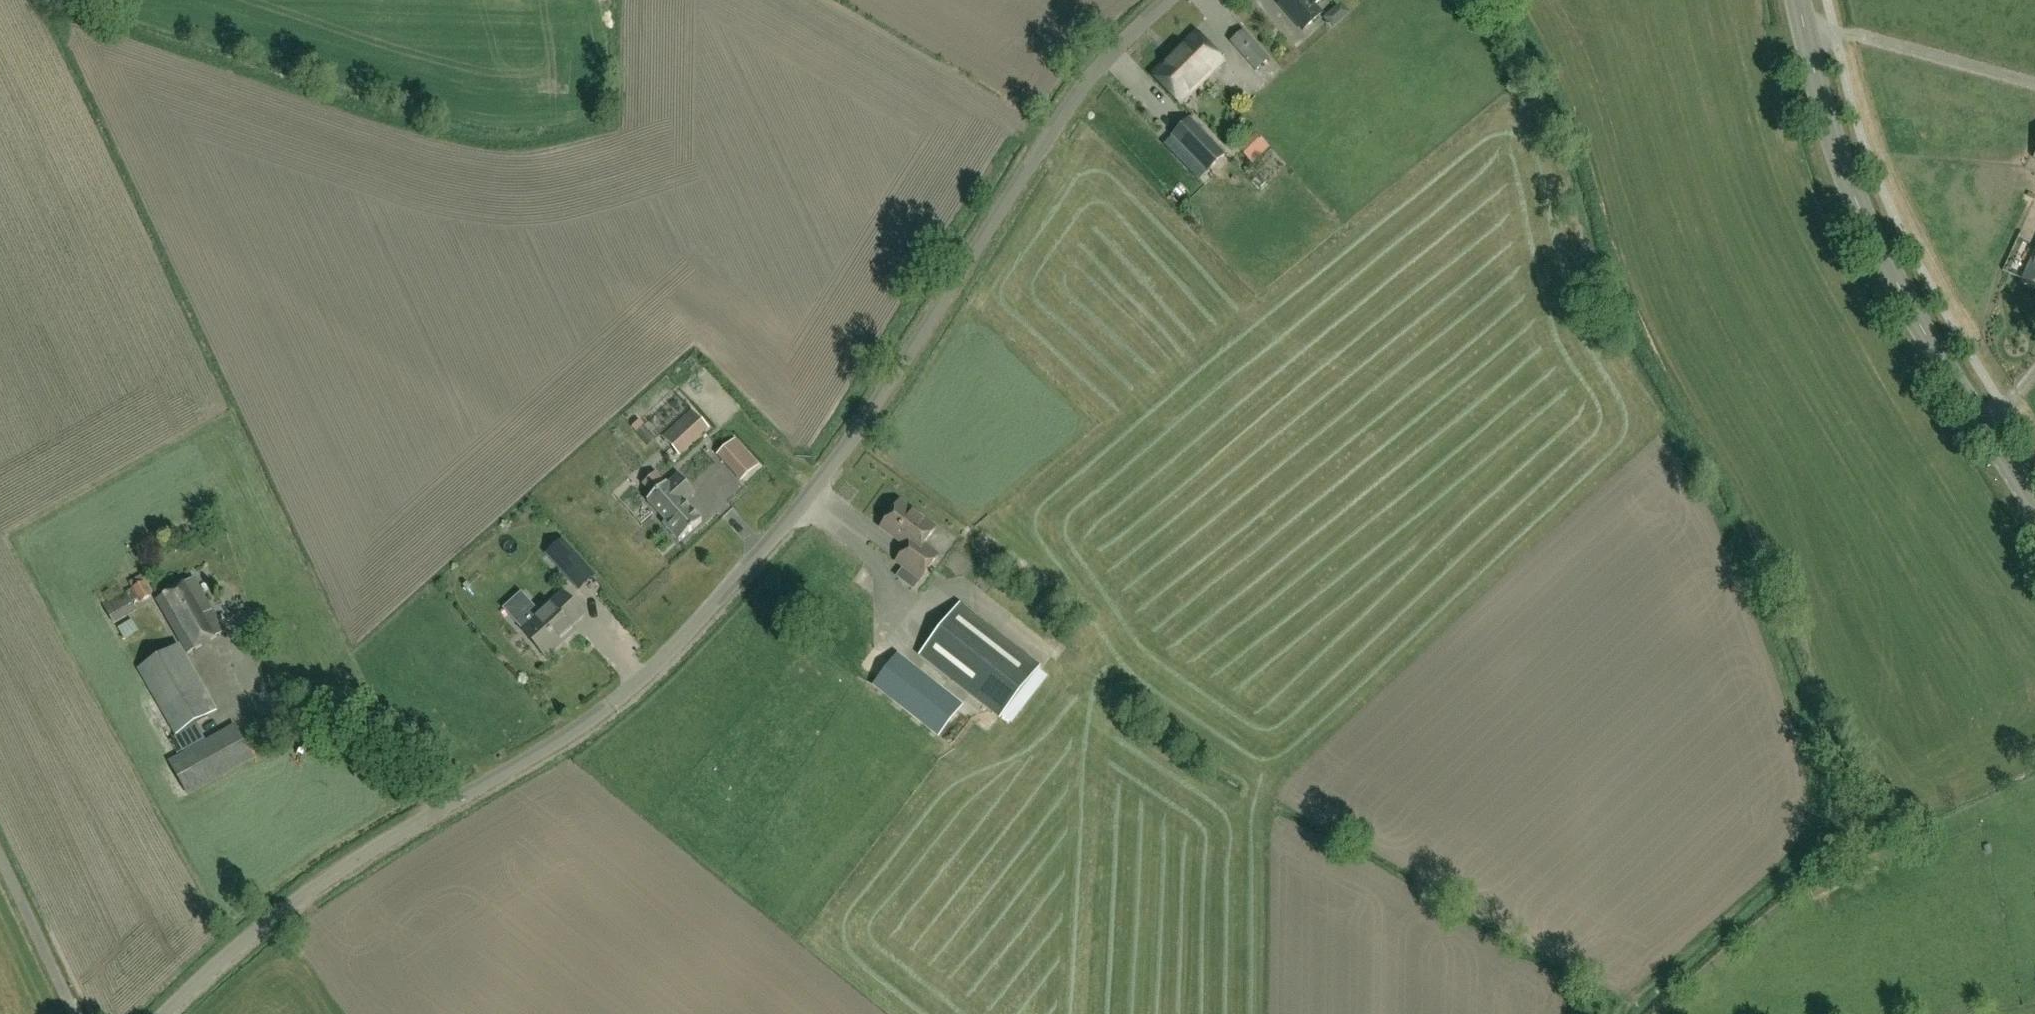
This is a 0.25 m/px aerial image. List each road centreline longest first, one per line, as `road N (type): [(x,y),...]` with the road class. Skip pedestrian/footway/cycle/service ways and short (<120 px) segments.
road 1 (unclassified): [(166,1013),(322,883),(595,718),(672,650),(846,446),(1073,100),(1168,0)]
road 2 (tertiary): [(2034,507),(1915,317),(1856,202),(1827,122),(1798,0)]

